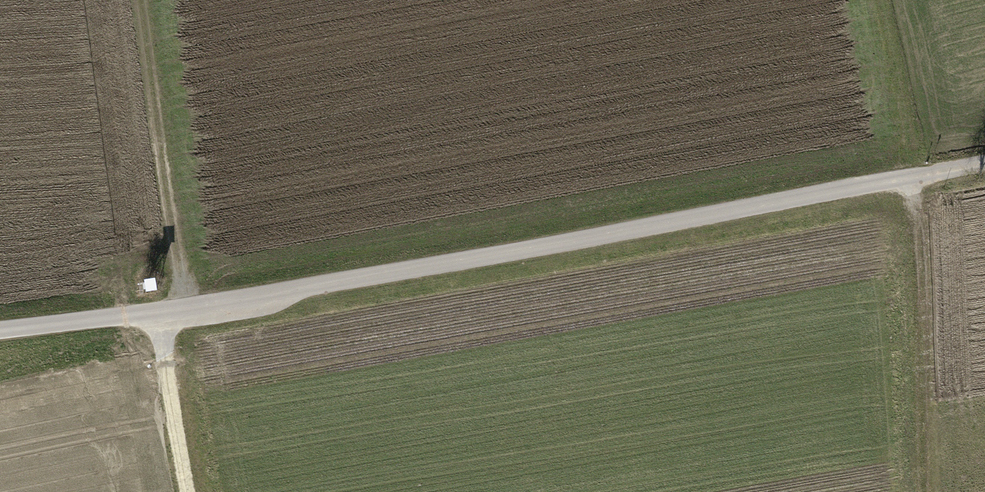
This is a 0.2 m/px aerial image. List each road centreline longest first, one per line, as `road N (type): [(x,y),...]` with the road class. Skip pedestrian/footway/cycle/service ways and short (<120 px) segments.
road 1 (unclassified): [(984,165),(171,315),(0,331)]
road 2 (track): [(171,315),(178,296),(137,0)]
road 3 (track): [(932,491),(920,178)]
road 4 (track): [(171,315),(165,336),(192,491)]

